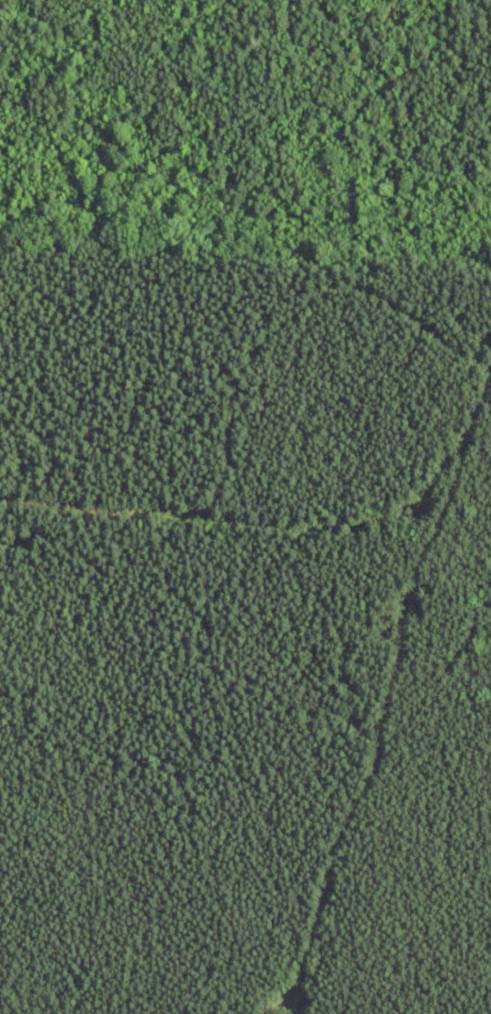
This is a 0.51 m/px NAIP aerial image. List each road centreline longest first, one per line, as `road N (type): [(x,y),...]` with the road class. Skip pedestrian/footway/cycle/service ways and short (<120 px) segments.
road 1 (track): [(264,1013),(293,978),(393,700),(414,579),(452,457),(490,384)]

